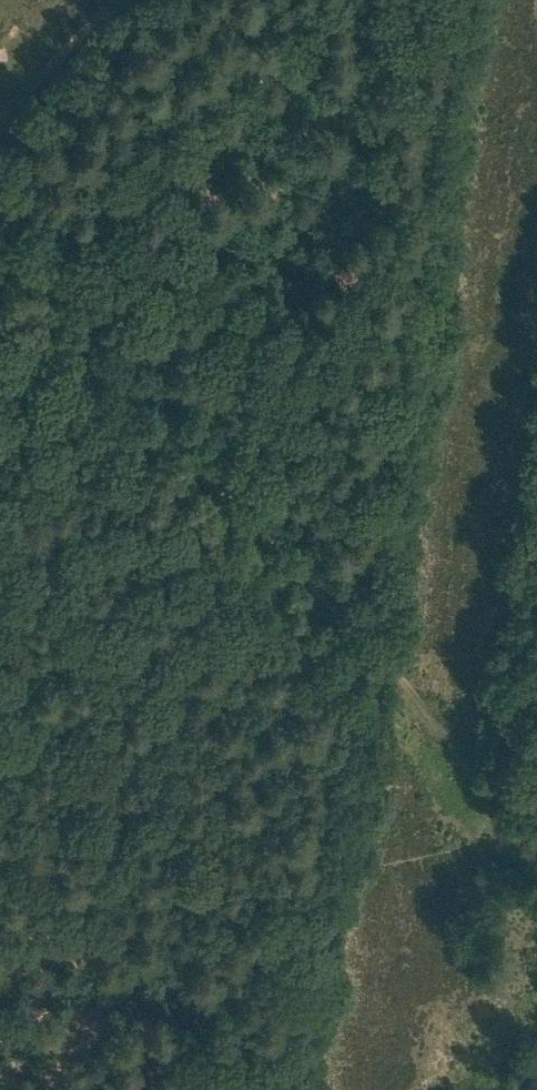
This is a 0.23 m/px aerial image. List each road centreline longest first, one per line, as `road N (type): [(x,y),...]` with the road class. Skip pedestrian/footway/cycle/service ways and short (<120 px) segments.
road 1 (track): [(0,233),(515,814)]
road 2 (track): [(0,136),(125,0)]

